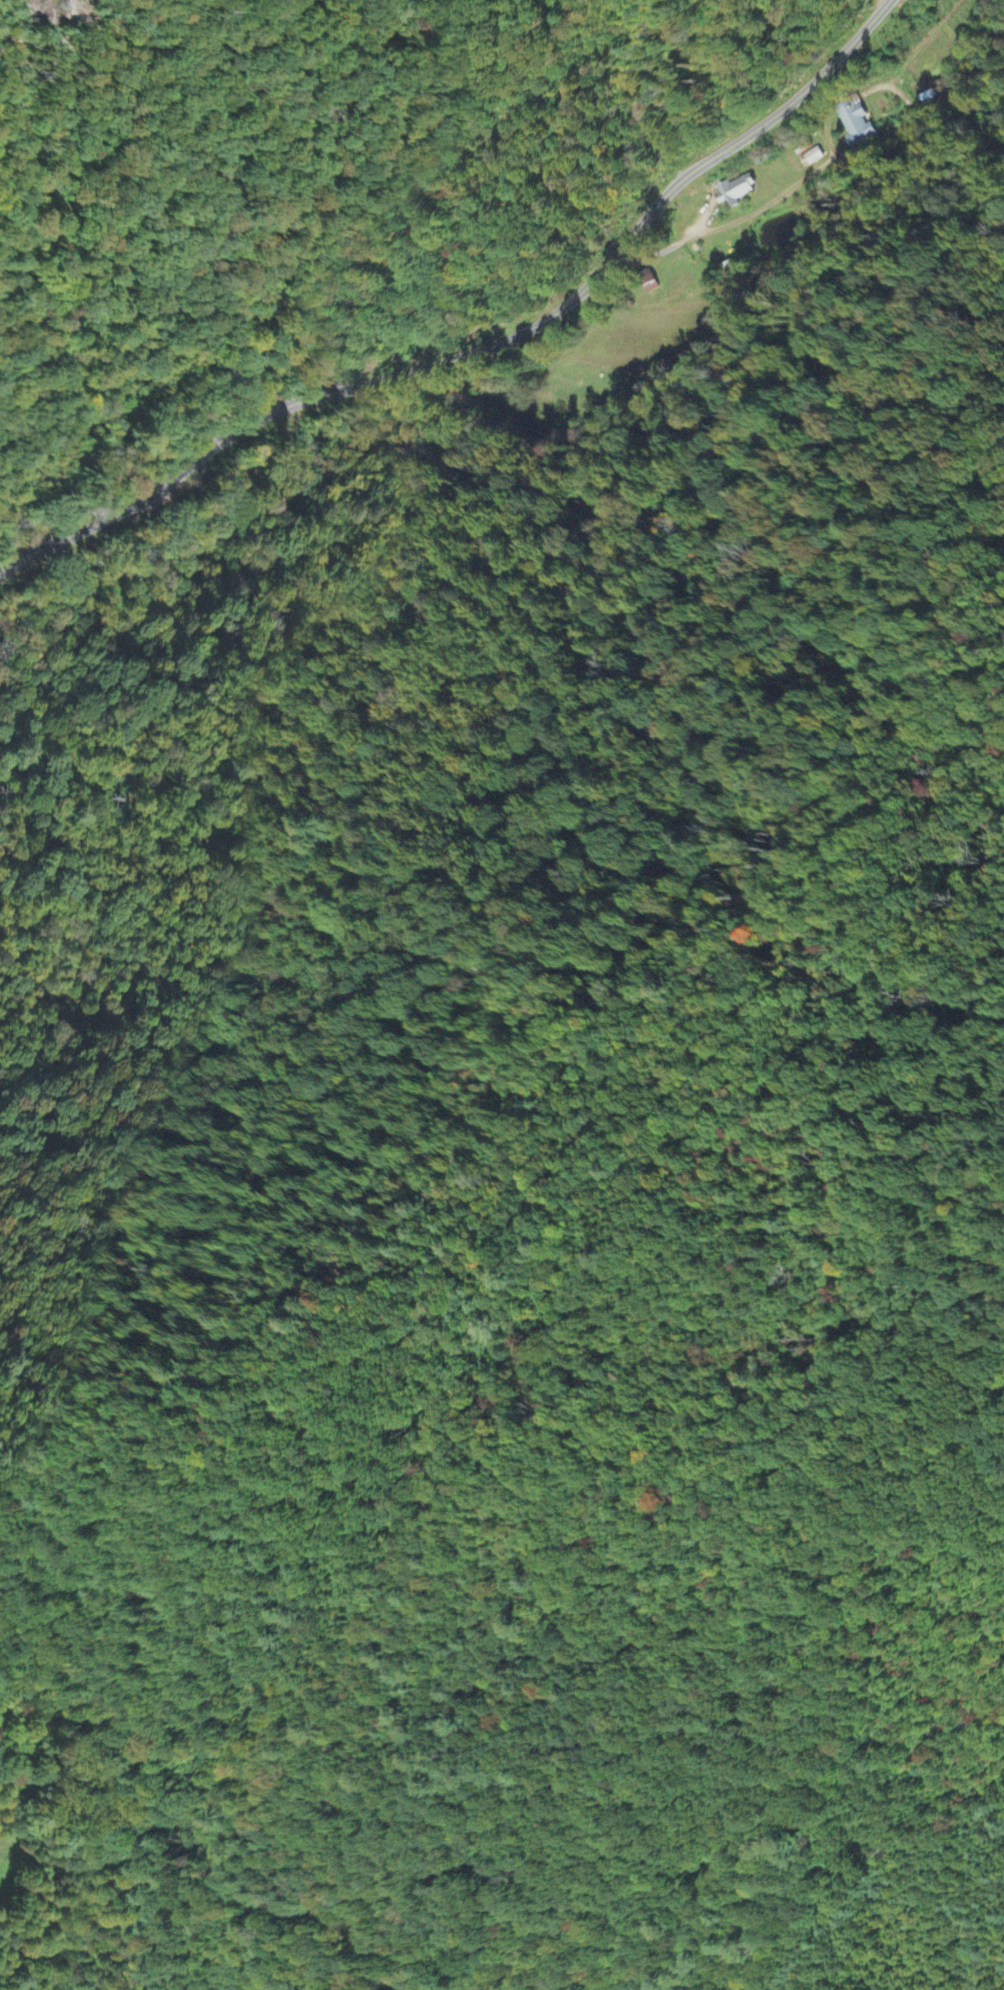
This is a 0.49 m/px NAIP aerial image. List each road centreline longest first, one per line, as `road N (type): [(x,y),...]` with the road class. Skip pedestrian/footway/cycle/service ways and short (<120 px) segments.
road 1 (tertiary): [(0,573),(142,502),(242,426),(464,357),(536,324),(585,287),(689,172),(815,80),(889,0)]

